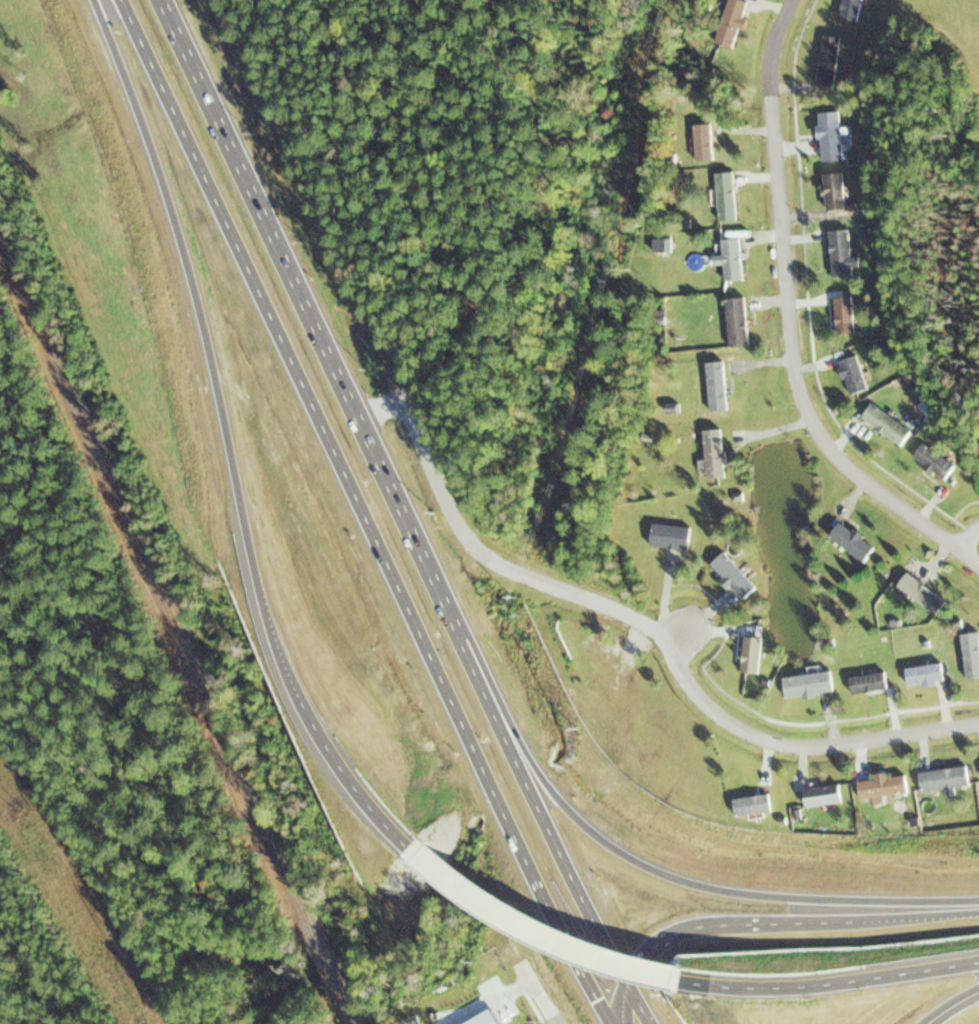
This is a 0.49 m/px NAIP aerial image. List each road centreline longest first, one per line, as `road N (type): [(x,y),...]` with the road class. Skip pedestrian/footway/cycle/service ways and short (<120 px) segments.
road 1 (trunk): [(122,0),(535,877),(613,1023)]
road 2 (trunk): [(500,715),(164,0)]
road 3 (trunk): [(96,0),(186,255),(260,577),(288,659)]
road 4 (residential): [(790,0),(771,68),(803,399),(836,454),(978,564)]
road 5 (trunk): [(978,900),(777,896),(670,875),(618,849),(572,812),(500,715)]
road 6 (residential): [(395,378),(468,538),(507,566),(634,616),(668,645)]
road 7 (residential): [(668,645),(692,688),(719,714),(784,744),(978,723)]
road 8 (trunk): [(679,979),(817,986),(978,963)]
road 9 (trunk): [(628,982),(500,715)]
road 10 (trunk): [(422,853),(544,935),(679,979)]
road 11 (trunk): [(874,921),(693,925),(656,943),(628,982)]
road 12 (trunk): [(288,659),(341,759),(422,853)]

